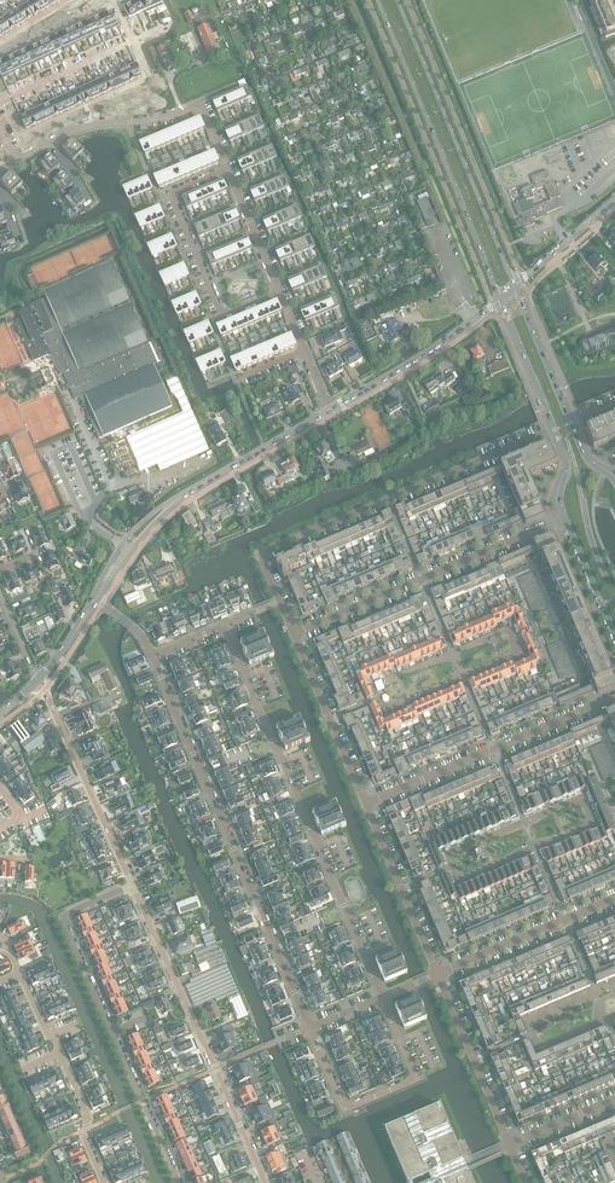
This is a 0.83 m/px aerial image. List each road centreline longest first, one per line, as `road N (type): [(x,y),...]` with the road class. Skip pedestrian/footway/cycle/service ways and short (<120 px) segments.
road 1 (residential): [(554,429),(260,553),(293,633)]
road 2 (residential): [(153,656),(310,1028)]
road 3 (residential): [(225,625),(382,997)]
road 4 (residential): [(178,1182),(64,923),(133,885)]
road 5 (residential): [(265,1182),(133,885)]
road 6 (tertiary): [(378,0),(500,297)]
road 7 (tertiary): [(515,284),(398,0)]
road 8 (residential): [(293,633),(566,519)]
road 9 (residential): [(366,803),(614,698)]
road 10 (residential): [(382,997),(416,1080),(345,1110),(310,1028)]
road 11 (residential): [(279,291),(222,315),(171,192),(227,168)]
road 12 (residential): [(105,1182),(84,1135),(88,1117),(19,974)]
road 13 (residential): [(227,168),(199,103),(161,118),(78,127),(50,142)]
road 14 (residential): [(133,885),(39,679)]
road 15 (tertiary): [(329,409),(500,297)]
road 16 (residential): [(439,974),(614,899)]
road 17 (residential): [(366,803),(439,974)]
road 18 (residential): [(293,633),(366,803)]
road 19 (residential): [(439,974),(510,1144)]
road 20 (tertiary): [(184,495),(329,409)]
road 21 (tertiary): [(570,422),(515,284)]
road 22 (tertiary): [(184,495),(128,535),(89,602)]
road 23 (tertiary): [(500,297),(554,429)]
road 24 (tertiary): [(97,602),(152,524),(184,495)]
road 25 (residential): [(279,291),(227,168)]
road 26 (tertiary): [(515,284),(614,199)]
road 27 (tertiary): [(566,519),(614,637)]

